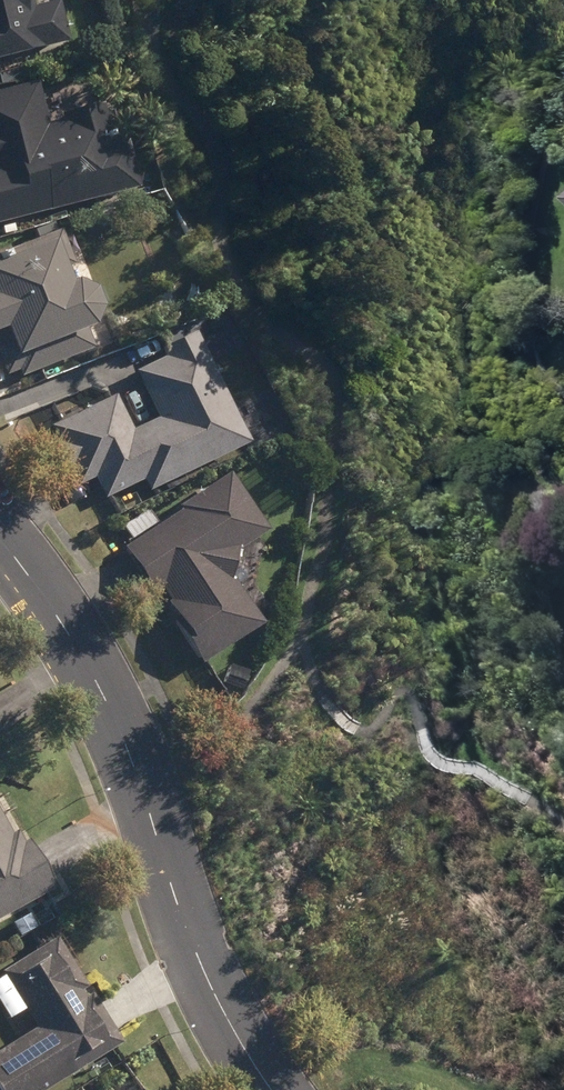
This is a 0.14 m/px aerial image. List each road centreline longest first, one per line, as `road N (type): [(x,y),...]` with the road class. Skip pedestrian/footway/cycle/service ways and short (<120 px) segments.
road 1 (residential): [(0,540),(65,625),(106,701),(214,994),(271,1089)]

